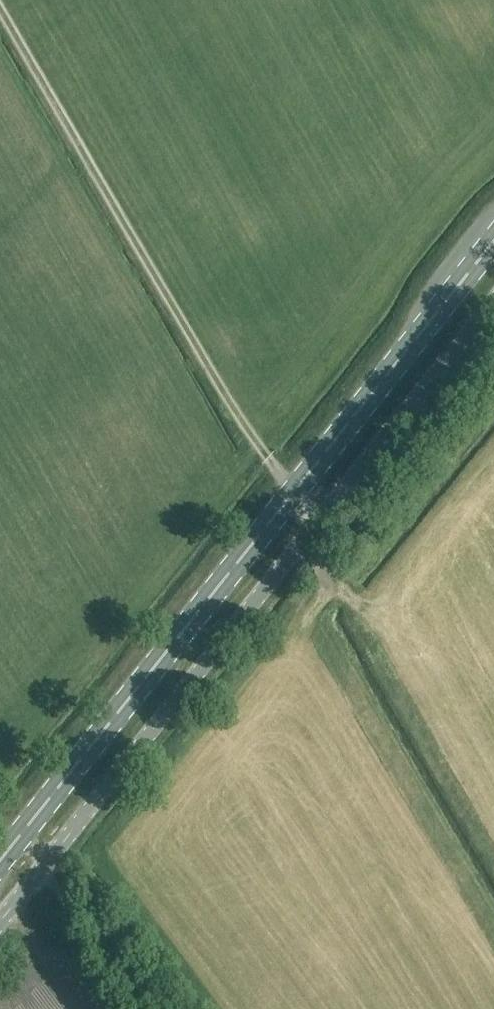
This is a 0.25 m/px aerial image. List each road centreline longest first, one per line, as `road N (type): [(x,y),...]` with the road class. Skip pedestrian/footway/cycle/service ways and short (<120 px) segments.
road 1 (primary): [(17,838),(493,239)]
road 2 (unclassified): [(49,860),(493,302)]

